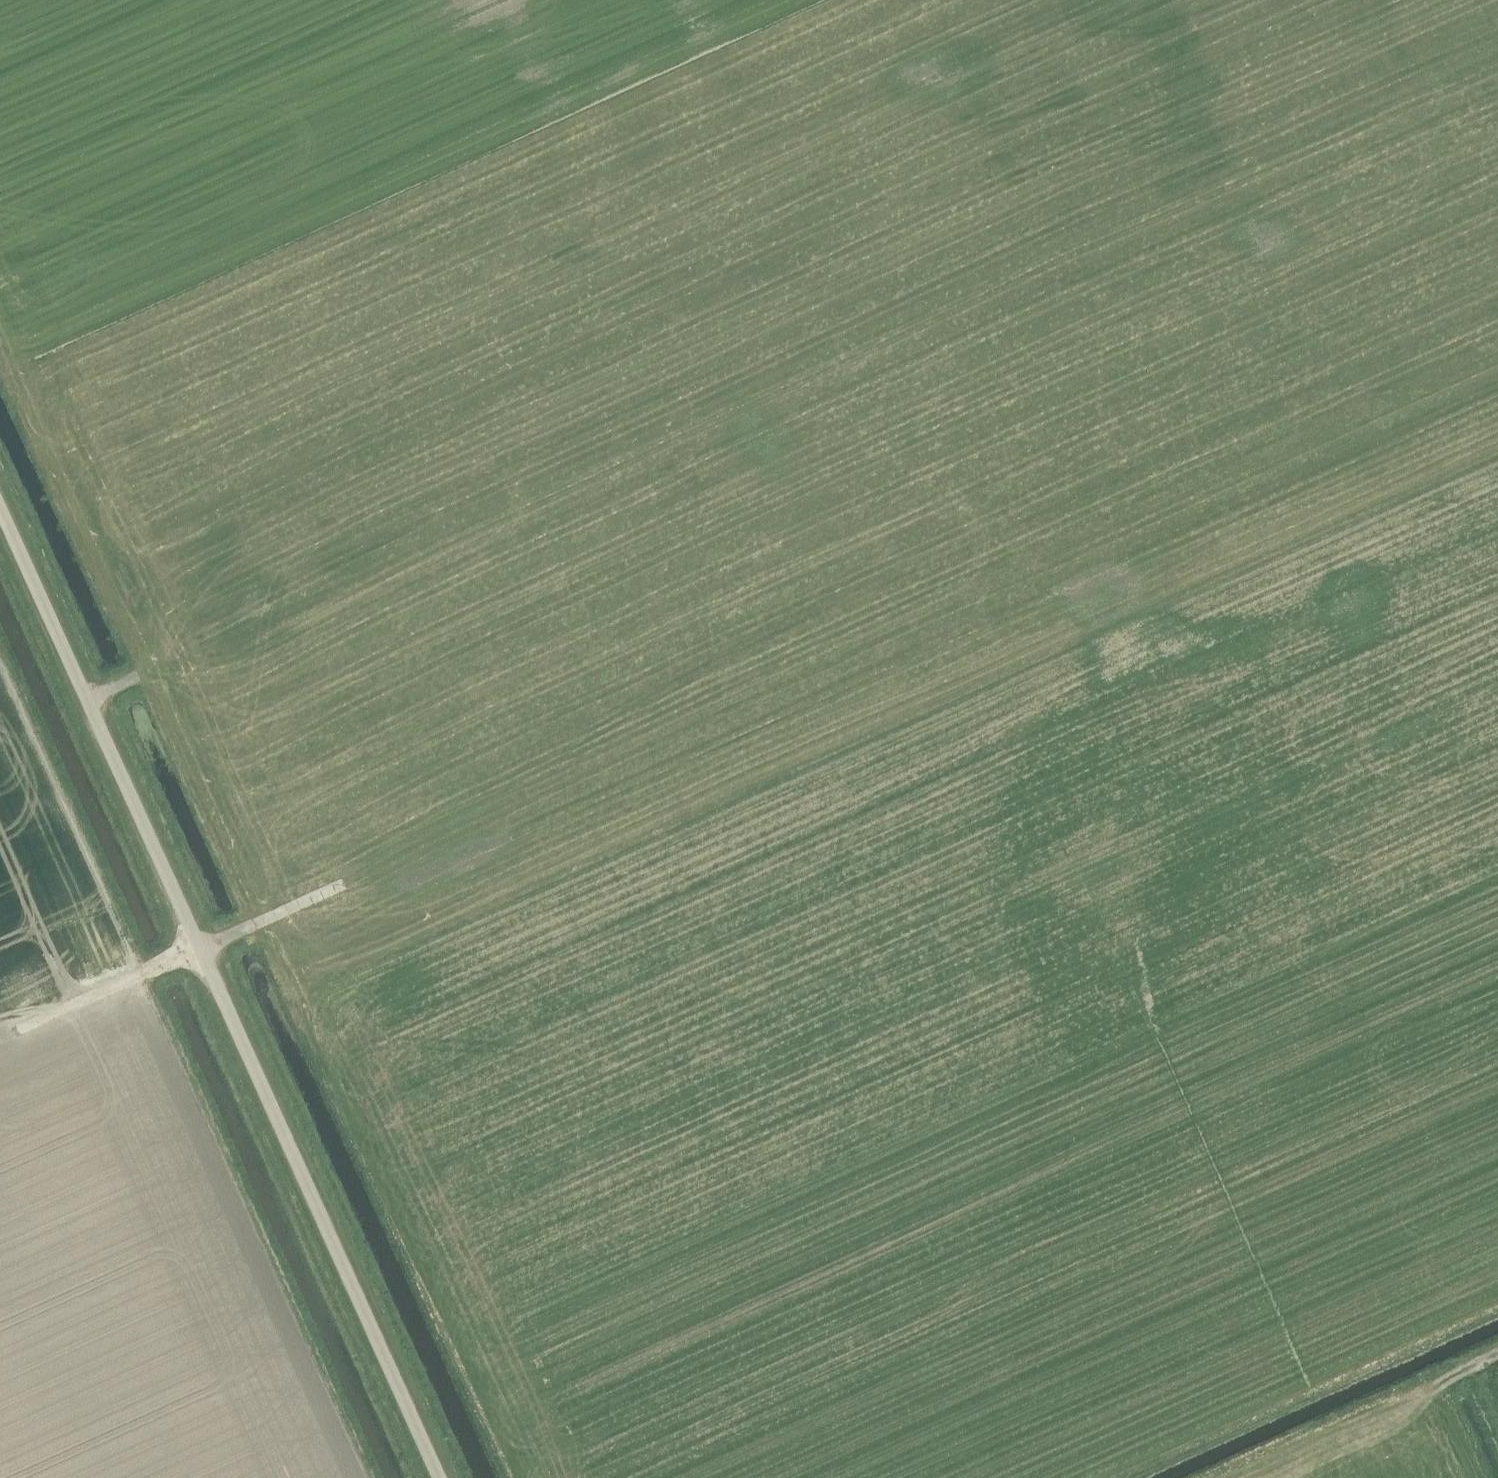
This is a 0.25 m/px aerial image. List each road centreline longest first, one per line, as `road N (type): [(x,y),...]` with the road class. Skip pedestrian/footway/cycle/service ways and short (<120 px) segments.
road 1 (unclassified): [(435,1477),(0,522)]

